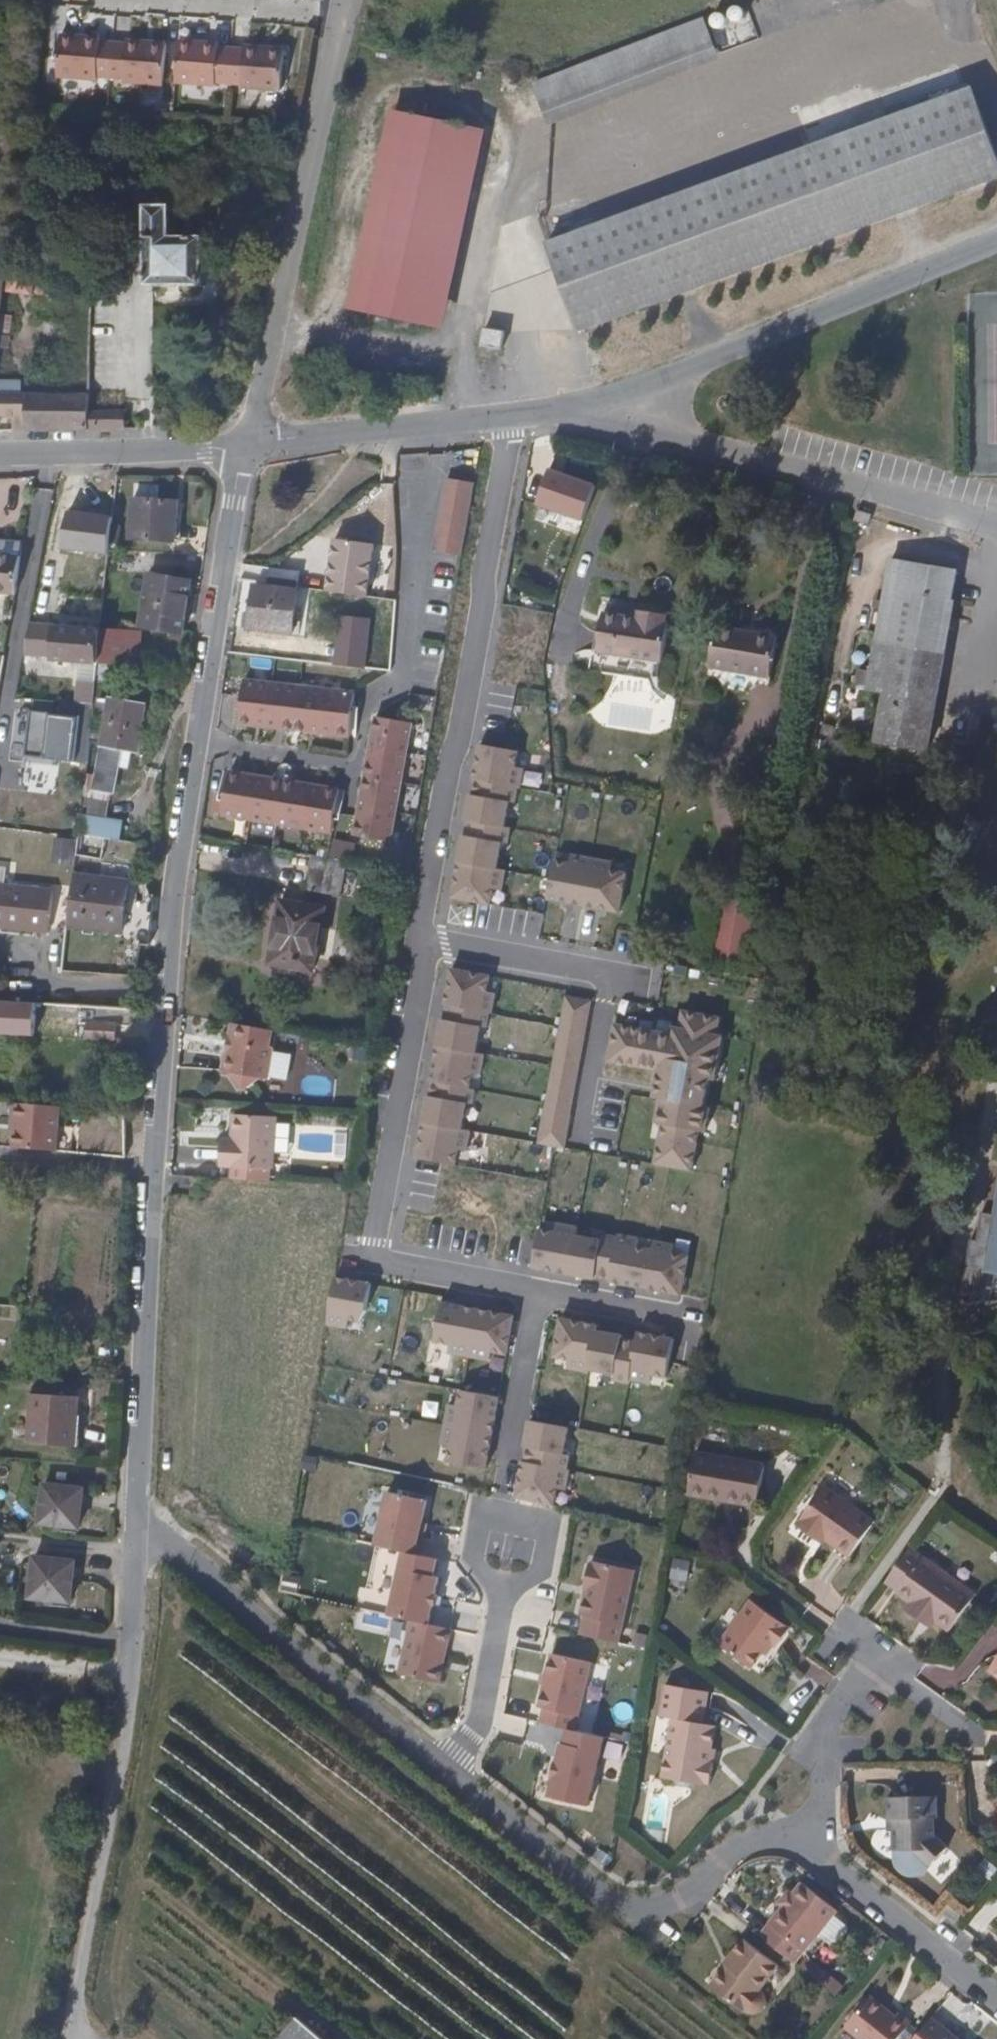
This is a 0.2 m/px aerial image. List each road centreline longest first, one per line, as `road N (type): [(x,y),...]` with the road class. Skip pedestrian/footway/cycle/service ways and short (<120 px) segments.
road 1 (residential): [(245,446),(185,883),(145,1515)]
road 2 (residential): [(447,1776),(610,1896),(634,1905),(676,1898),(754,1838),(801,1837),(996,1993)]
road 3 (residential): [(507,416),(462,726),(418,939)]
road 4 (residential): [(418,939),(423,969),(375,1255),(537,1290)]
road 5 (residential): [(339,12),(260,409),(245,446)]
road 6 (tertiary): [(996,240),(592,406)]
road 7 (residential): [(592,406),(996,523)]
road 8 (residential): [(145,1515),(447,1776)]
road 9 (unclassified): [(68,2020),(127,1722),(133,1644)]
road 10 (residential): [(418,939),(606,977),(580,1138)]
road 11 (tertiary): [(507,416),(245,446)]
road 12 (tertiary): [(245,446),(0,453)]
road 13 (residential): [(505,1590),(542,1575),(550,1525),(482,1512),(473,1561)]
road 14 (residential): [(447,1776),(479,1724),(505,1590)]
road 15 (residential): [(506,1474),(537,1290)]
road 16 (residential): [(537,1290),(693,1319)]
road 17 (residential): [(197,0),(339,12)]
road 18 (residential): [(0,1626),(133,1644)]
road 19 (residential): [(145,1515),(133,1548),(133,1644)]

